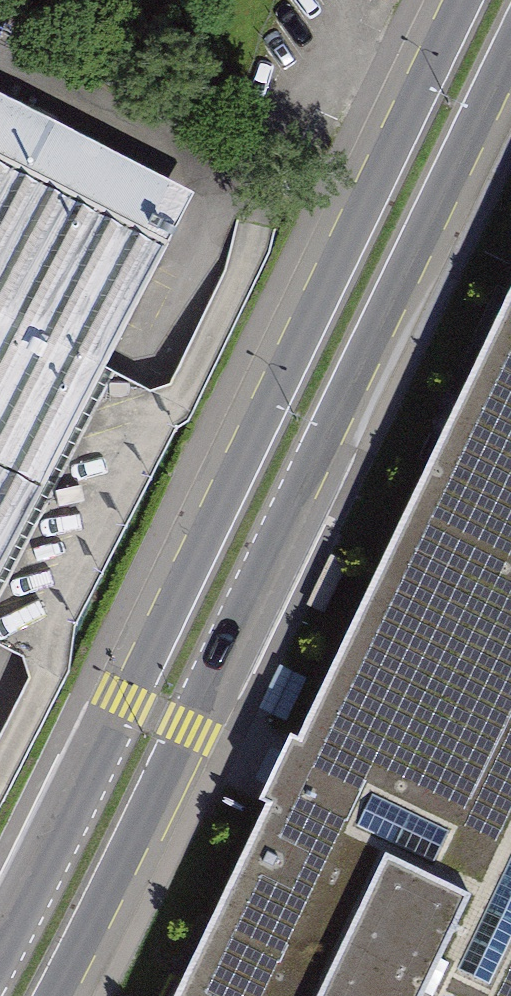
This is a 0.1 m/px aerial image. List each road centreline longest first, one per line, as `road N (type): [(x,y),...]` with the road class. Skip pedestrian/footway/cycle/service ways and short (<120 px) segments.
road 1 (secondary): [(459,0),(0,949)]
road 2 (secondary): [(55,995),(510,56)]

